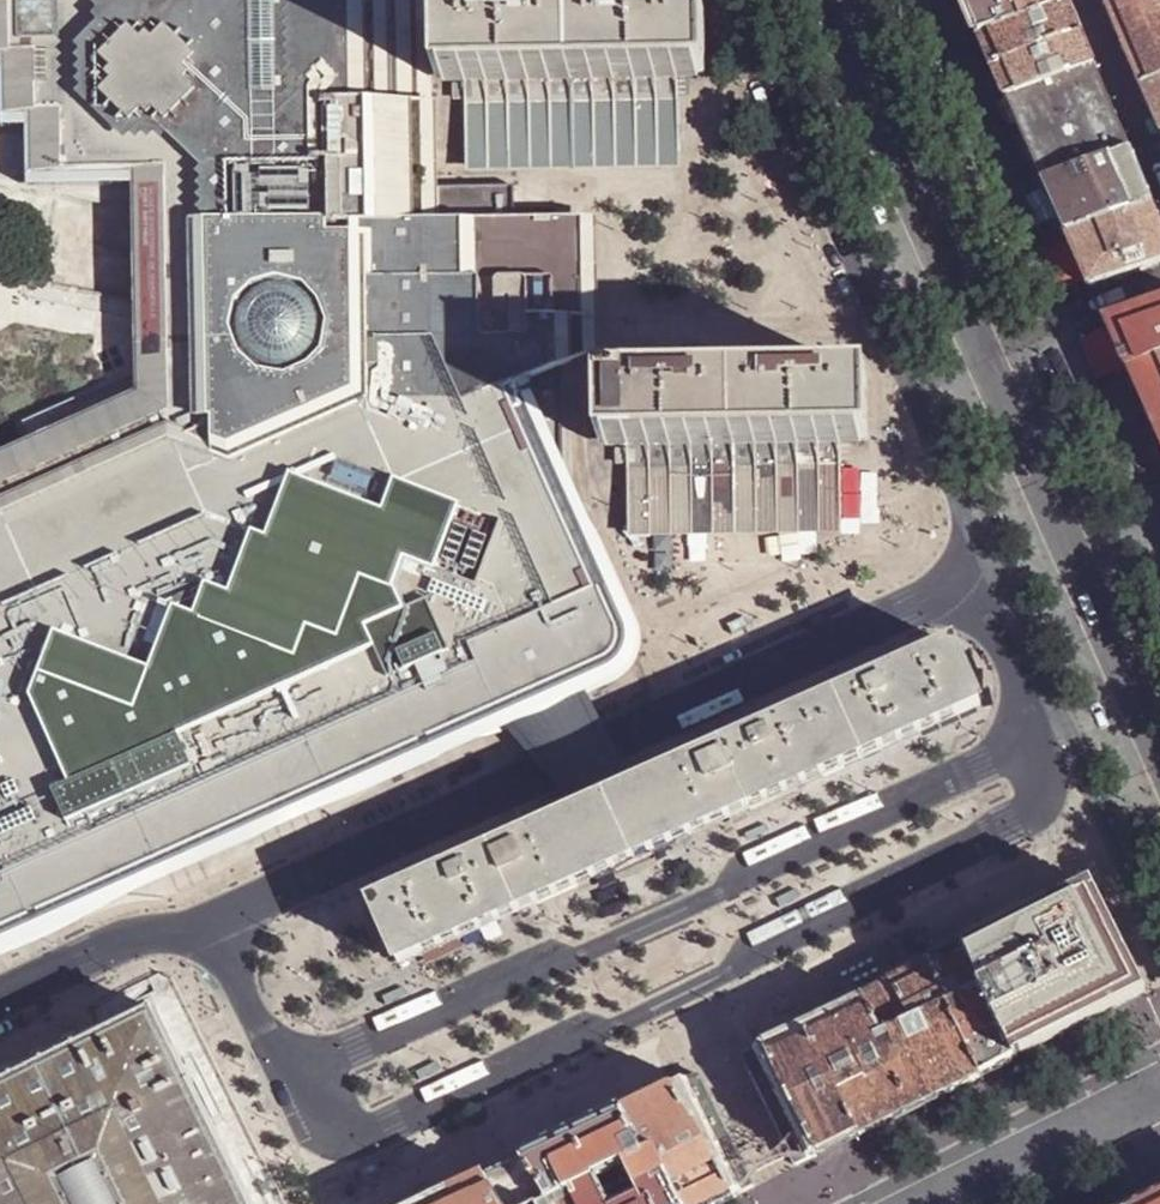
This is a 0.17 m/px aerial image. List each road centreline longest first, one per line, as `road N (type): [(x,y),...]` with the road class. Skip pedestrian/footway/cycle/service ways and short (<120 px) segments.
road 1 (residential): [(0,1001),(118,945),(191,935),(945,597)]
road 2 (residential): [(904,377),(746,21)]
road 3 (residential): [(945,597),(971,549),(965,519),(904,377)]
road 4 (residential): [(1097,305),(904,377)]
road 5 (residential): [(1159,176),(1085,0)]

